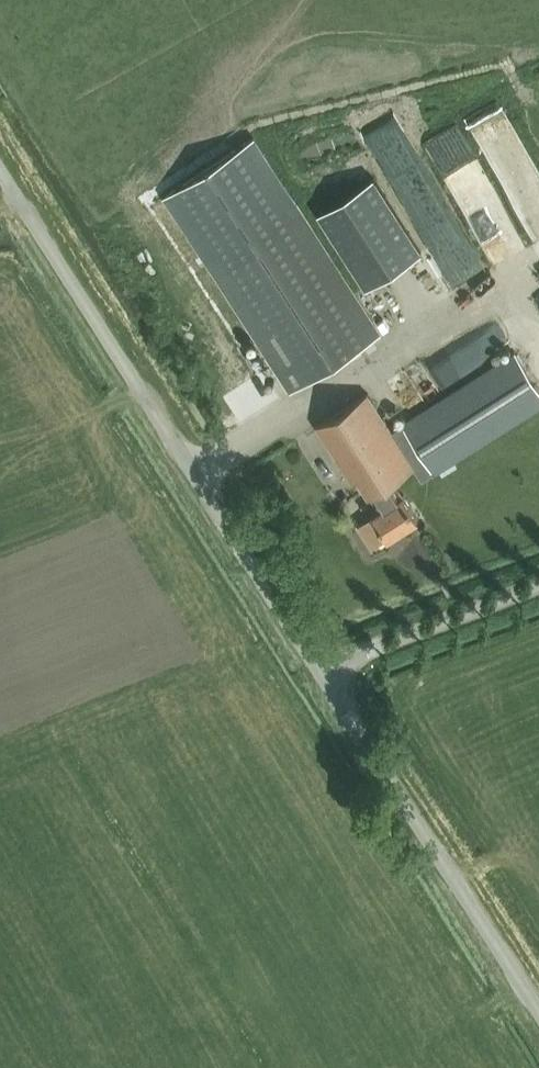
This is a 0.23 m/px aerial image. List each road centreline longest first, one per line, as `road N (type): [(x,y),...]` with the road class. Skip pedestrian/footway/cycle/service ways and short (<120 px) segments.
road 1 (unclassified): [(319,669),(0,174)]
road 2 (unclassified): [(538,1008),(319,669)]
road 3 (unclassified): [(319,669),(538,586)]

